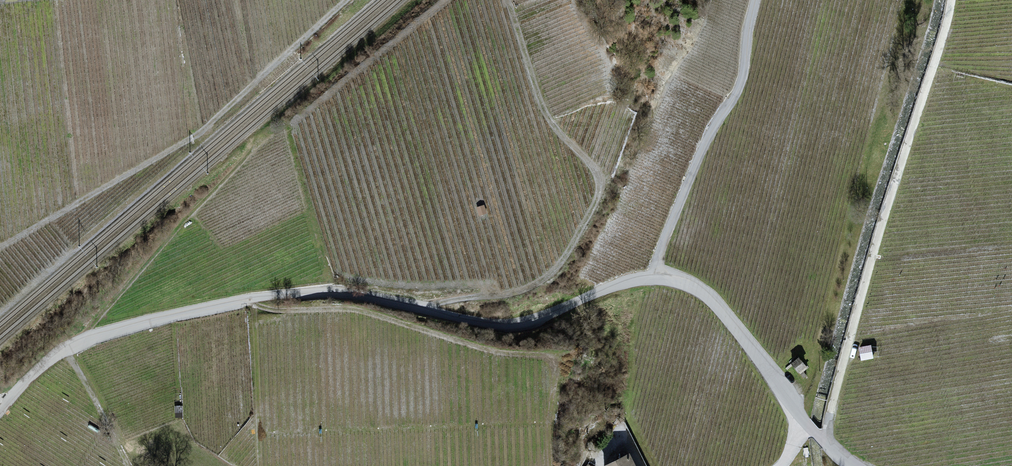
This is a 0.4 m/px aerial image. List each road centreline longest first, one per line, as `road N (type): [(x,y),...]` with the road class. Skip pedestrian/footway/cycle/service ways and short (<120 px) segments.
road 1 (unclassified): [(0,410),(77,342),(251,299),(343,292),(516,324),(620,283),(664,277),(714,301),(825,442)]
road 2 (track): [(260,465),(251,299),(285,310),(358,310),(499,353),(557,356),(551,424)]
road 3 (unclassified): [(825,442),(951,0)]
road 4 (track): [(756,0),(742,82),(701,158),(655,277)]

